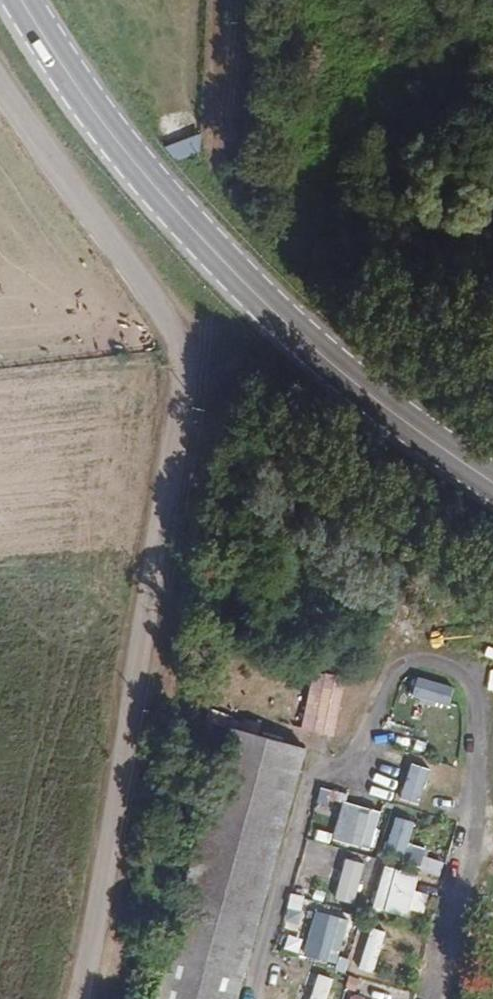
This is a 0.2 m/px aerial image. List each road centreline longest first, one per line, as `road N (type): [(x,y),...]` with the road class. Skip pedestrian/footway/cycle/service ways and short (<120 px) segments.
road 1 (track): [(0,103),(162,324),(173,357),(122,770),(75,998)]
road 2 (primary): [(22,0),(188,233),(346,377),(492,487)]

